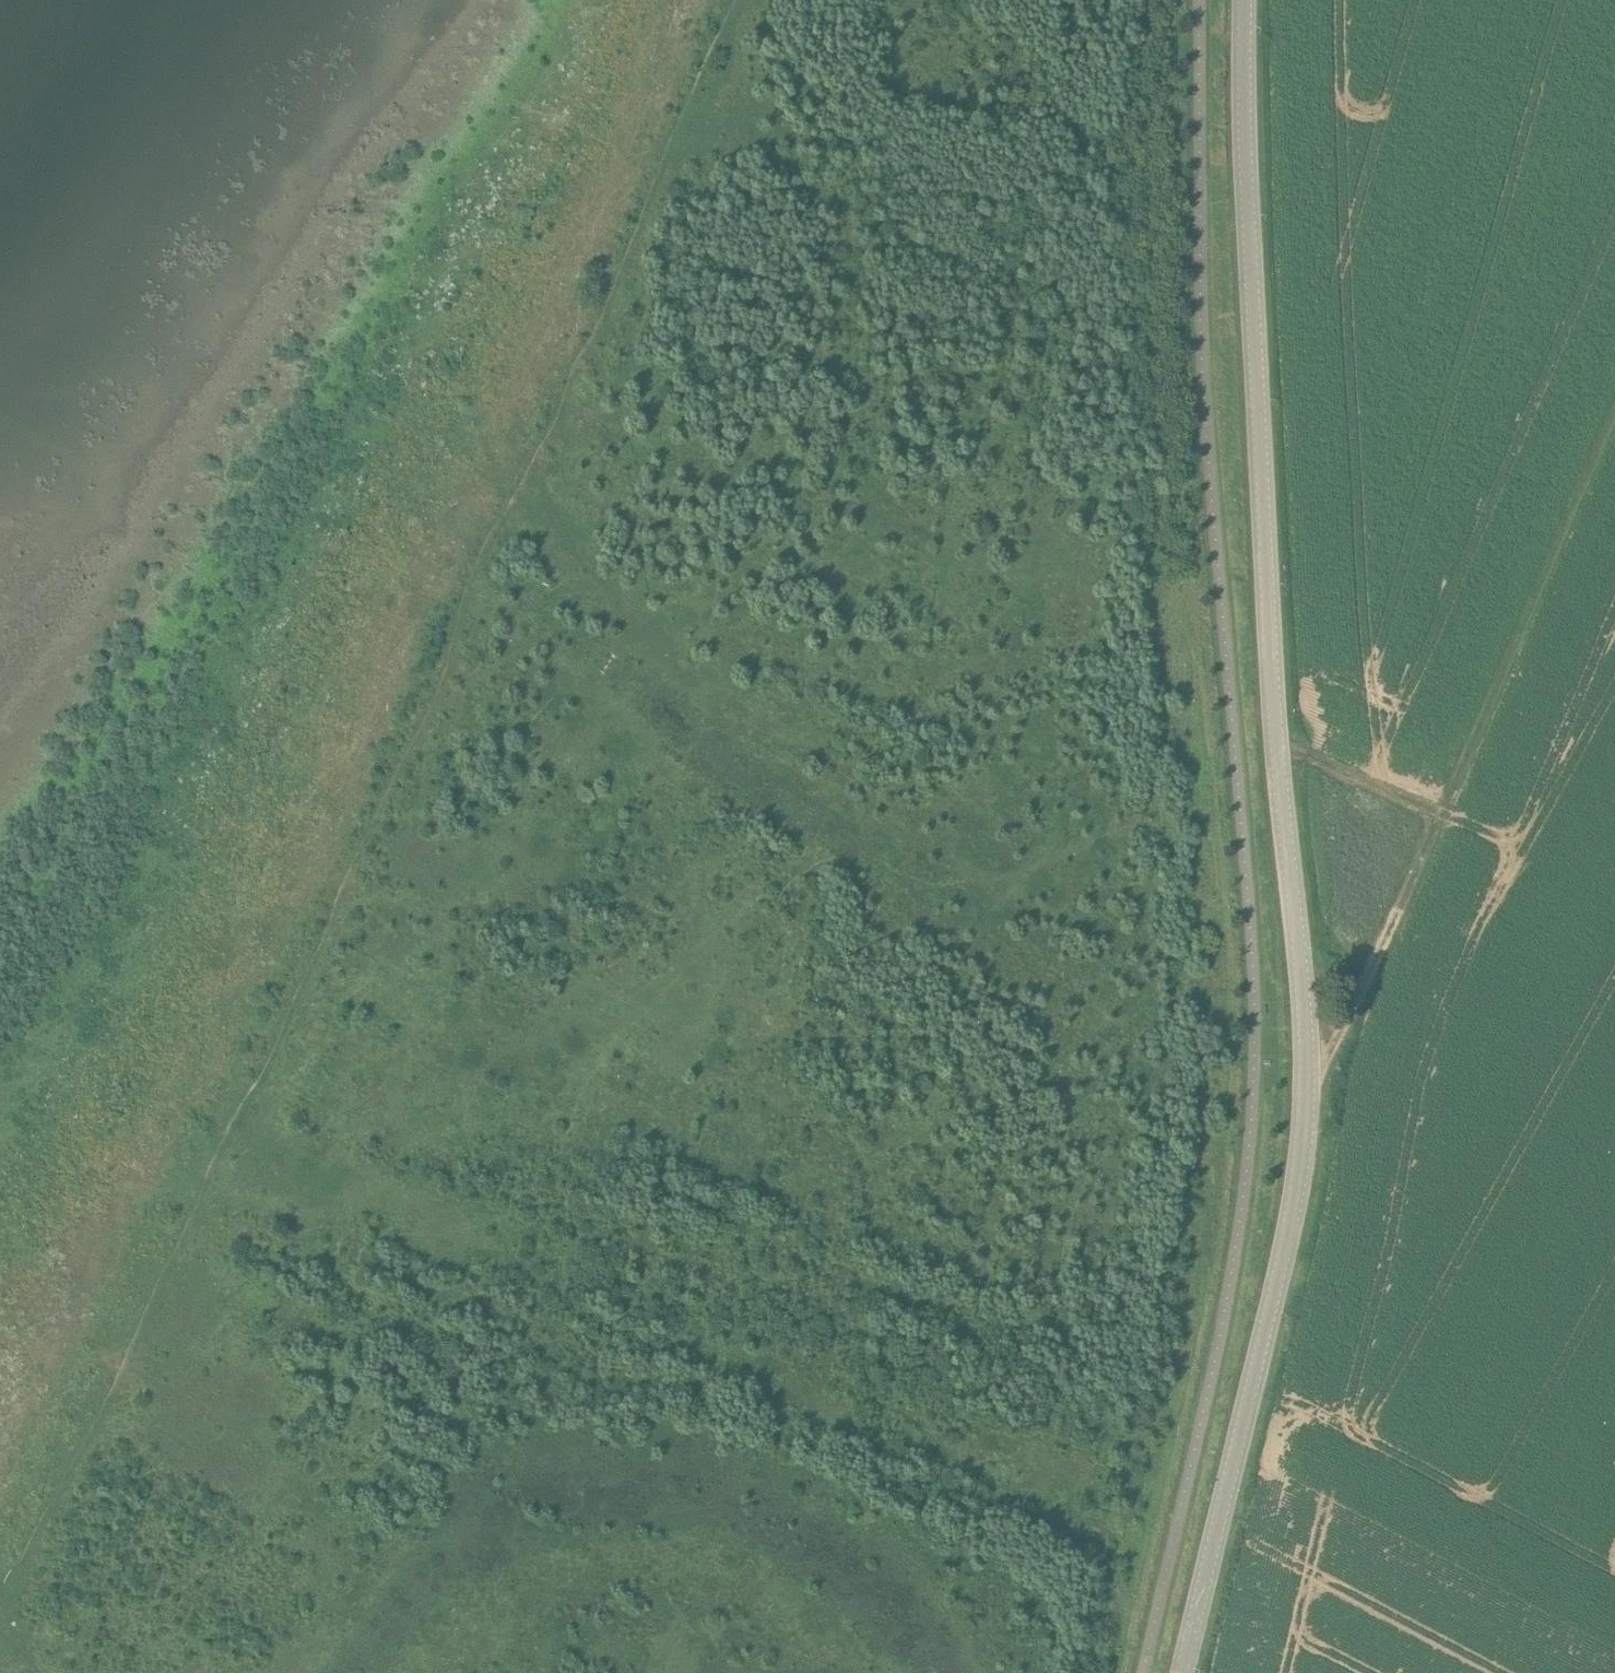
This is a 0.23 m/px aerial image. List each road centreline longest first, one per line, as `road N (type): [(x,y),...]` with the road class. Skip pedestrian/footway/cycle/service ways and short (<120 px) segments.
road 1 (tertiary): [(1187,1672),(1284,1256),(1312,1093),(1270,656),(1246,0)]

